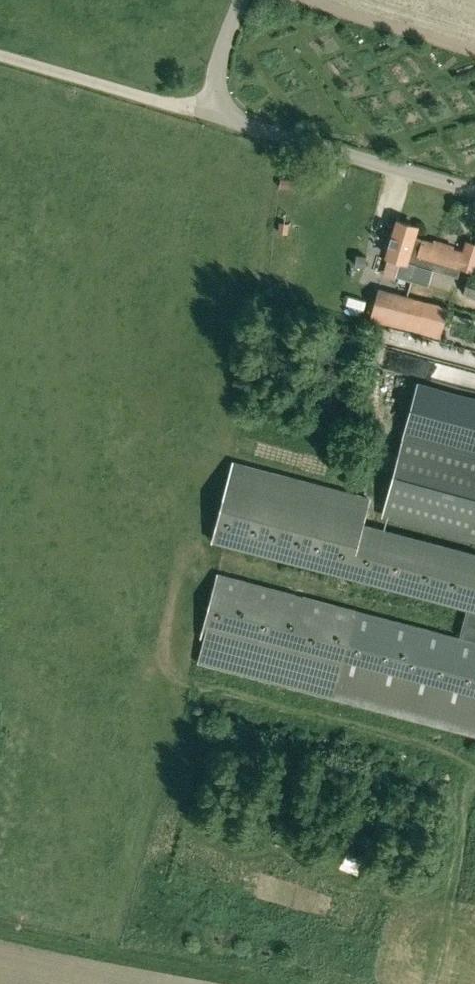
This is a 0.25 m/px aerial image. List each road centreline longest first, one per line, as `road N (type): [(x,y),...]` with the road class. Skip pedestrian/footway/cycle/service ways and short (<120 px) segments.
road 1 (unclassified): [(474,187),(209,113)]
road 2 (unclassified): [(209,113),(0,54)]

